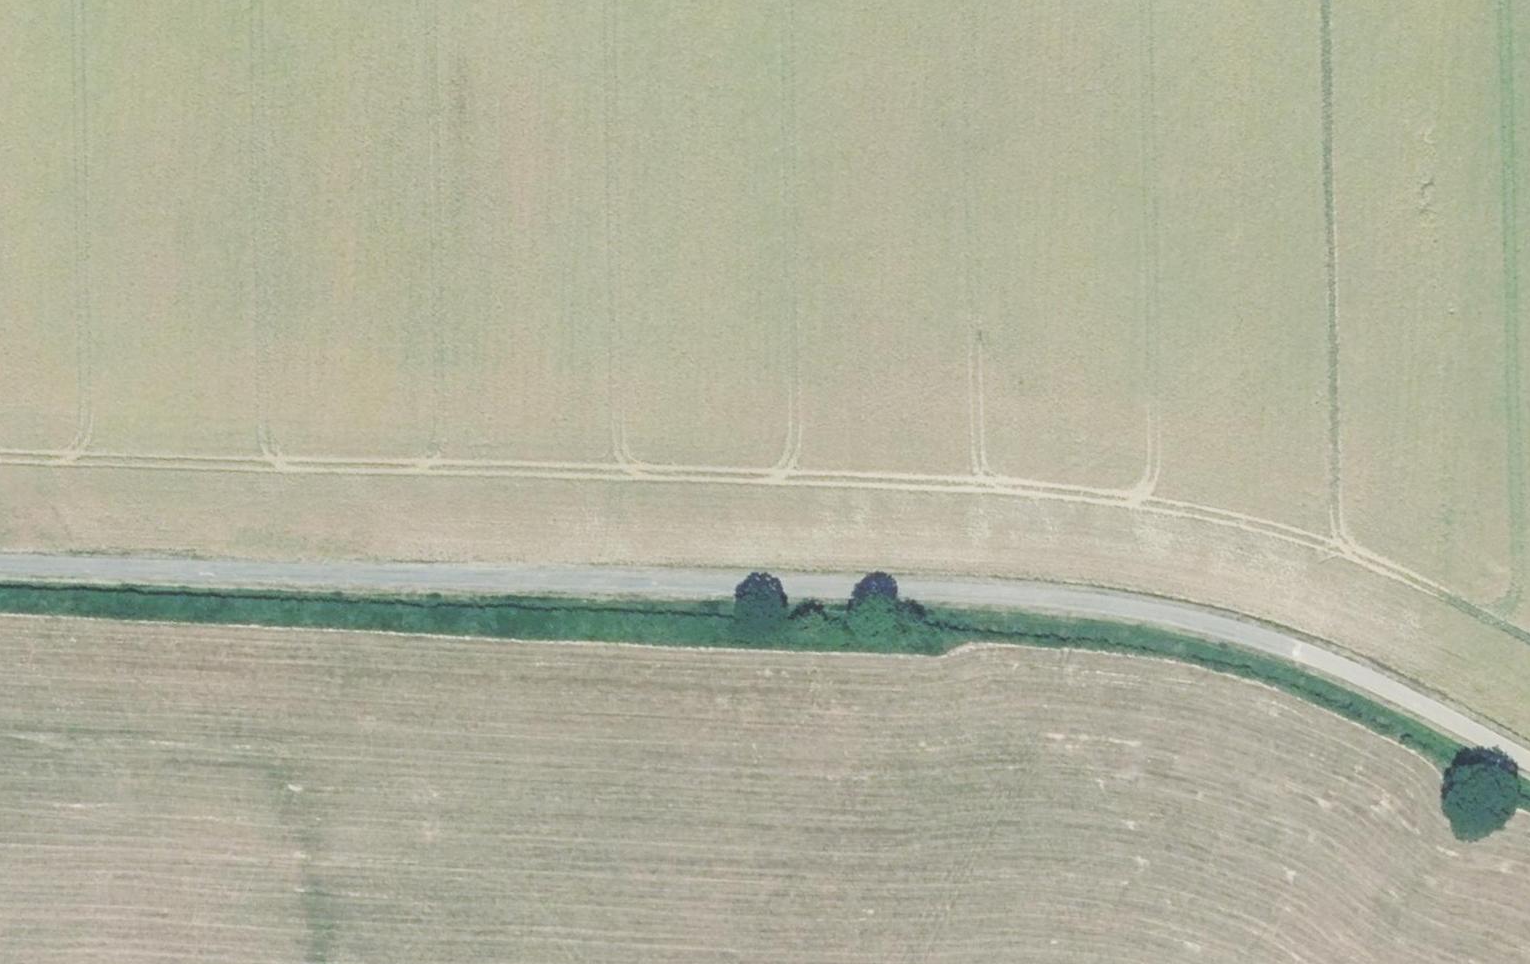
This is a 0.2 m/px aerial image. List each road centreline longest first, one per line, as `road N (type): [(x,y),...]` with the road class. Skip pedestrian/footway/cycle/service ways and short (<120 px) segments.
road 1 (track): [(1529,770),(1383,694),(1271,649),(1087,605),(0,571)]

